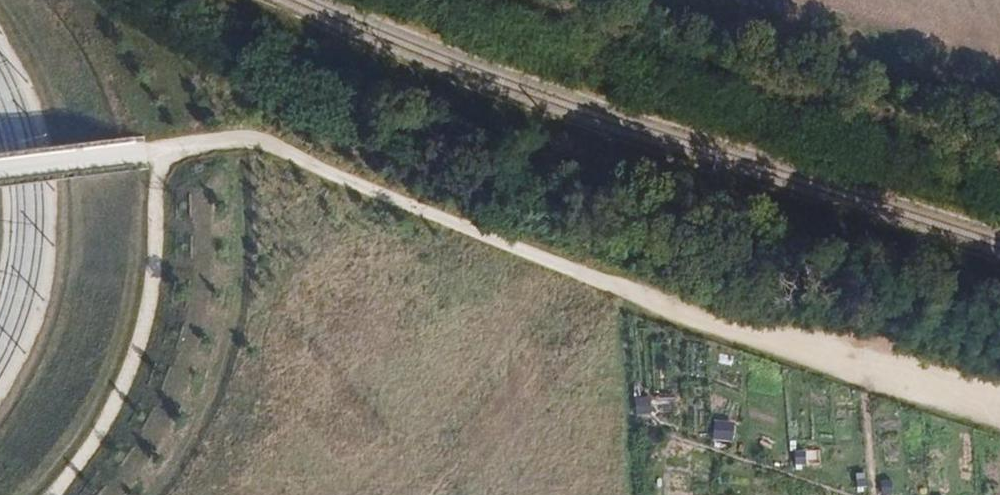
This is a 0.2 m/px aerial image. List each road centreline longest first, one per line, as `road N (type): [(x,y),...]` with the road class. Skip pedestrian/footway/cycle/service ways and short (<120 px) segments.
road 1 (track): [(999,404),(678,312),(618,285),(591,285),(464,466),(432,494)]
road 2 (track): [(618,285),(248,140),(0,170)]
road 3 (track): [(53,494),(128,382),(155,265),(161,151)]
road 4 (track): [(64,0),(153,123),(161,151)]

